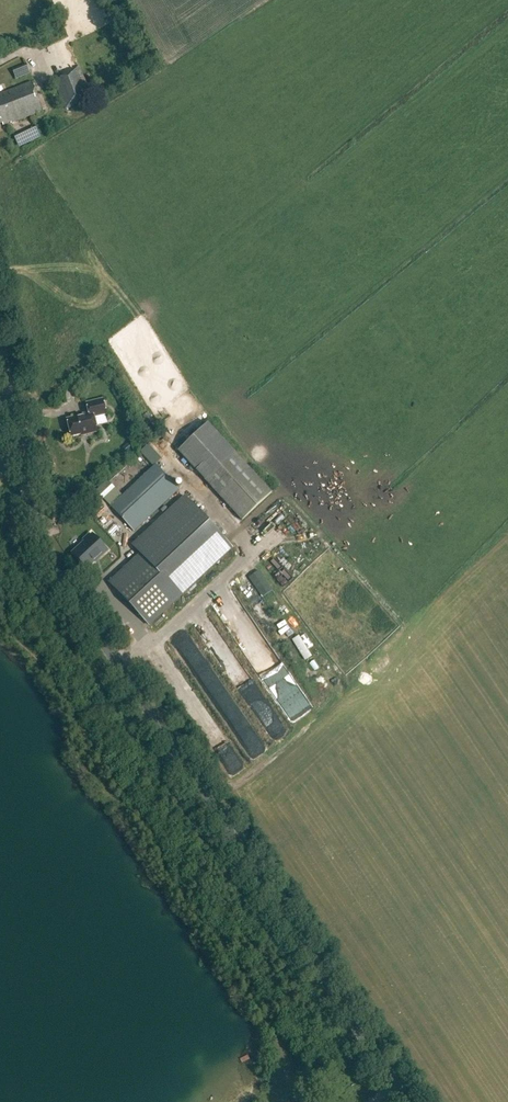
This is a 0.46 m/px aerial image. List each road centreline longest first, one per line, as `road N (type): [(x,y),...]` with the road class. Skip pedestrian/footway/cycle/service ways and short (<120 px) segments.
road 1 (tertiary): [(396,1088),(43,544),(0,356)]

